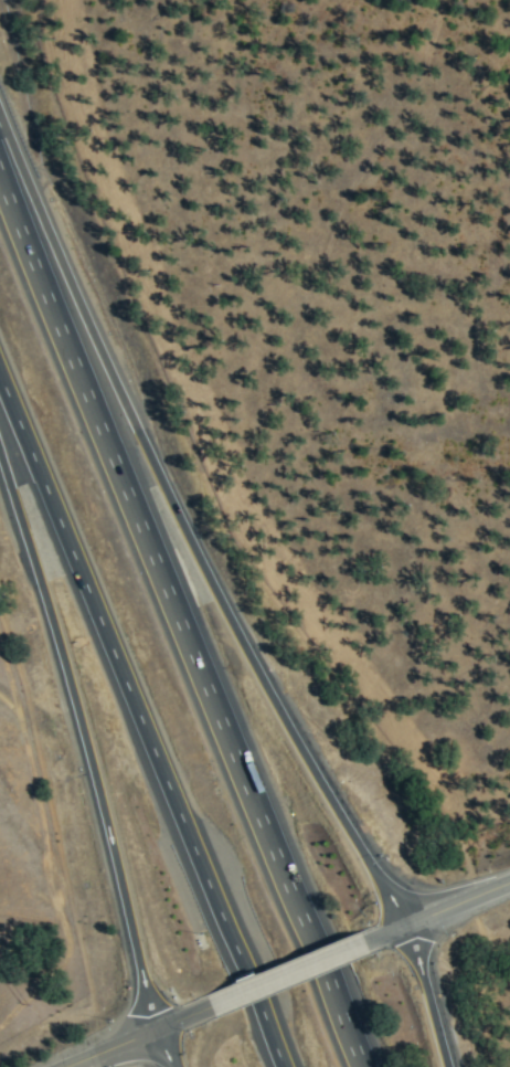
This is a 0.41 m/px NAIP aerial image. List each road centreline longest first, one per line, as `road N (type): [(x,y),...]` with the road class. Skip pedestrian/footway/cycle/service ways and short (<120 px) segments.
road 1 (motorway): [(373,1066),(0,155)]
road 2 (motorway): [(407,922),(208,563),(0,113)]
road 3 (motorway): [(0,368),(287,1066)]
road 4 (motorway): [(0,444),(75,695),(152,1029)]
road 5 (tertiary): [(358,942),(209,1006)]
road 6 (tertiary): [(509,884),(358,942)]
road 7 (motorway): [(453,1066),(407,922)]

